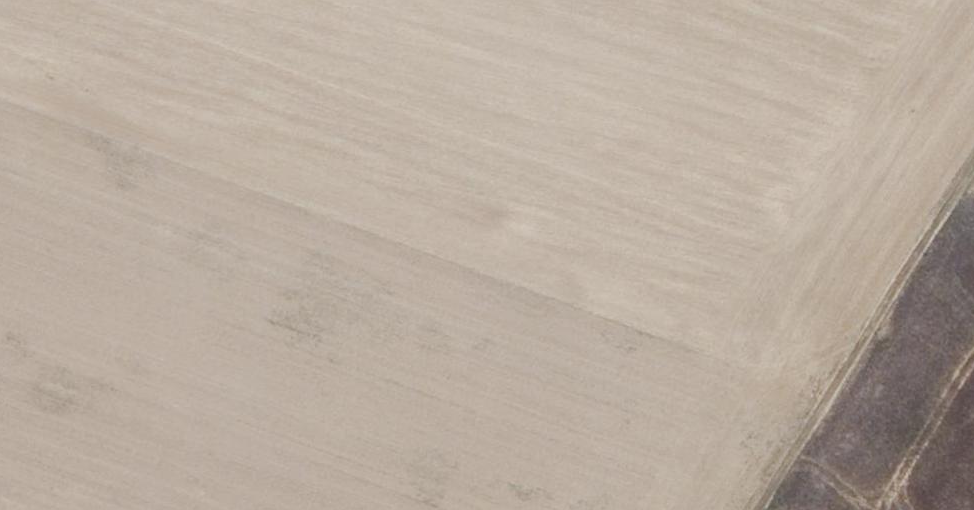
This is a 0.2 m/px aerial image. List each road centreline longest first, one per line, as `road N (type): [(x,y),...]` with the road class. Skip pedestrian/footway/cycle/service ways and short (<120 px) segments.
road 1 (track): [(757,509),(873,300),(973,153)]

